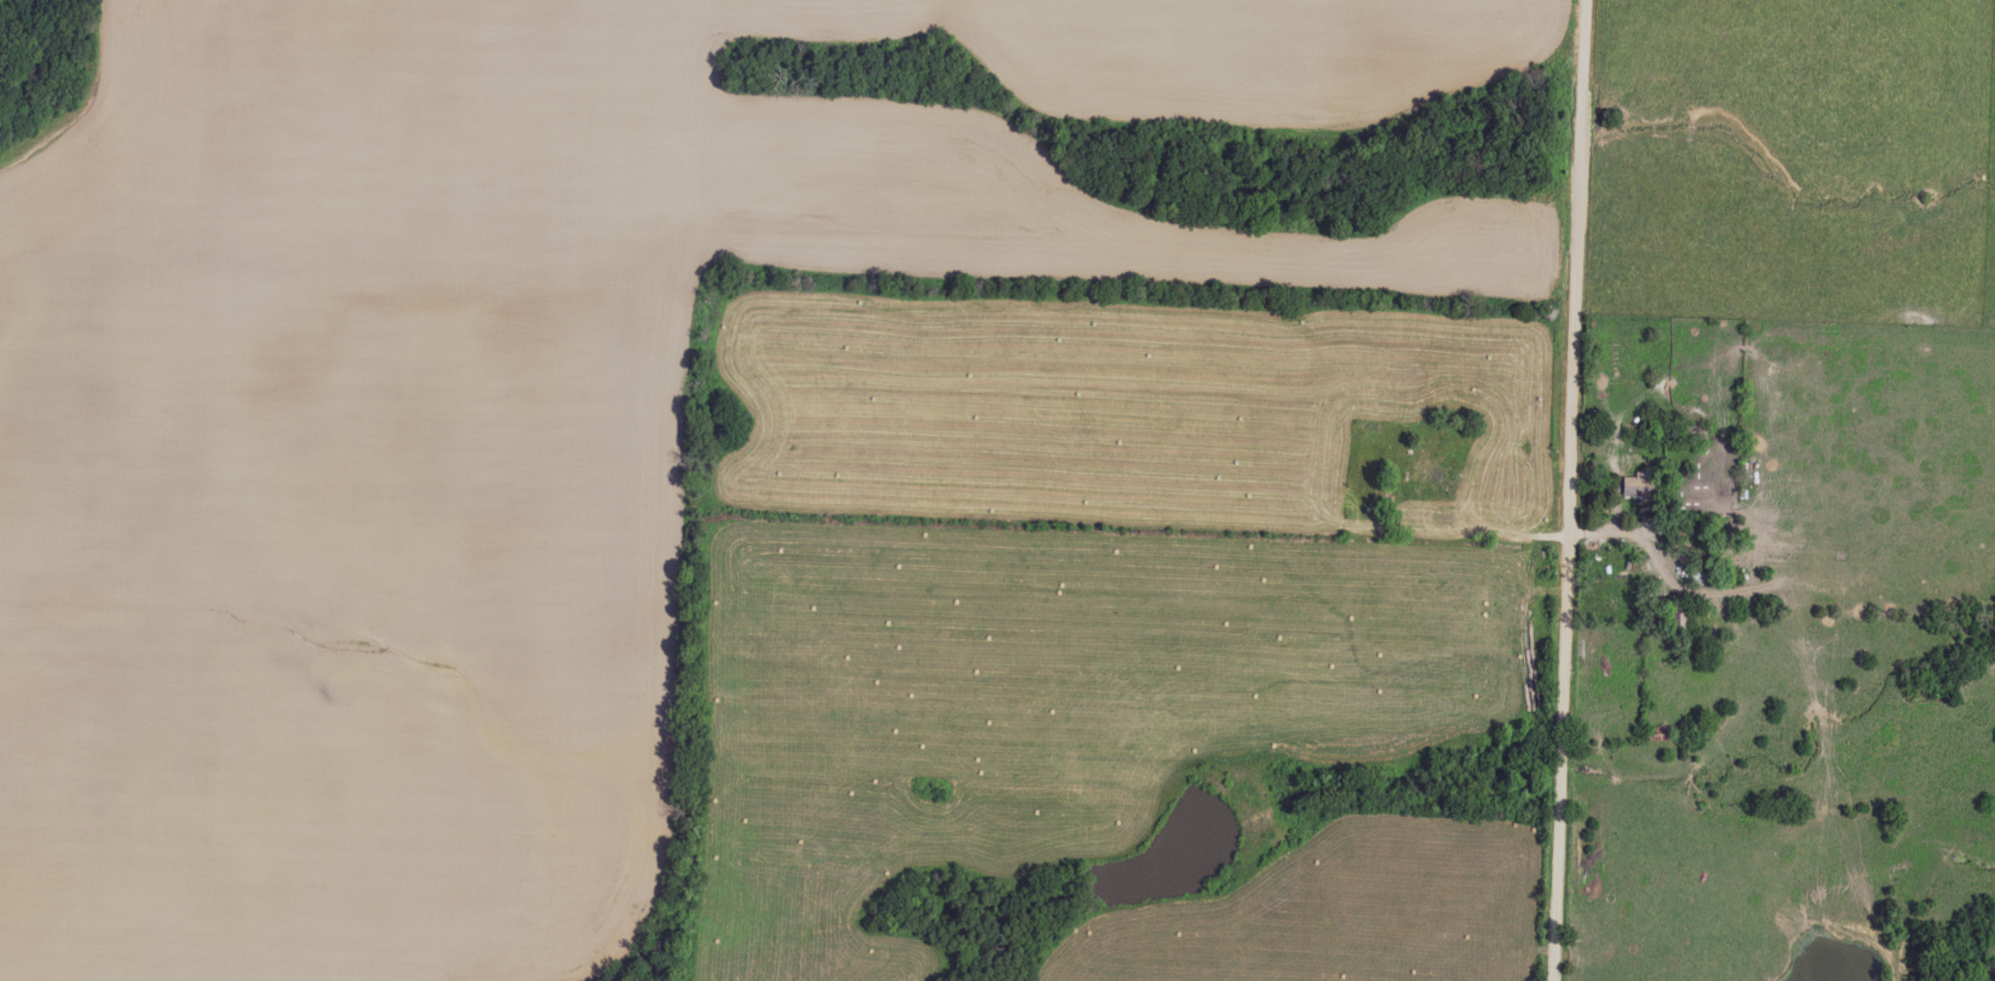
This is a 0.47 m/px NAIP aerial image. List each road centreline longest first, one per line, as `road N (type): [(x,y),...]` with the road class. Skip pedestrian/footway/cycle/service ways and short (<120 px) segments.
road 1 (residential): [(1586,0),(1555,980)]

